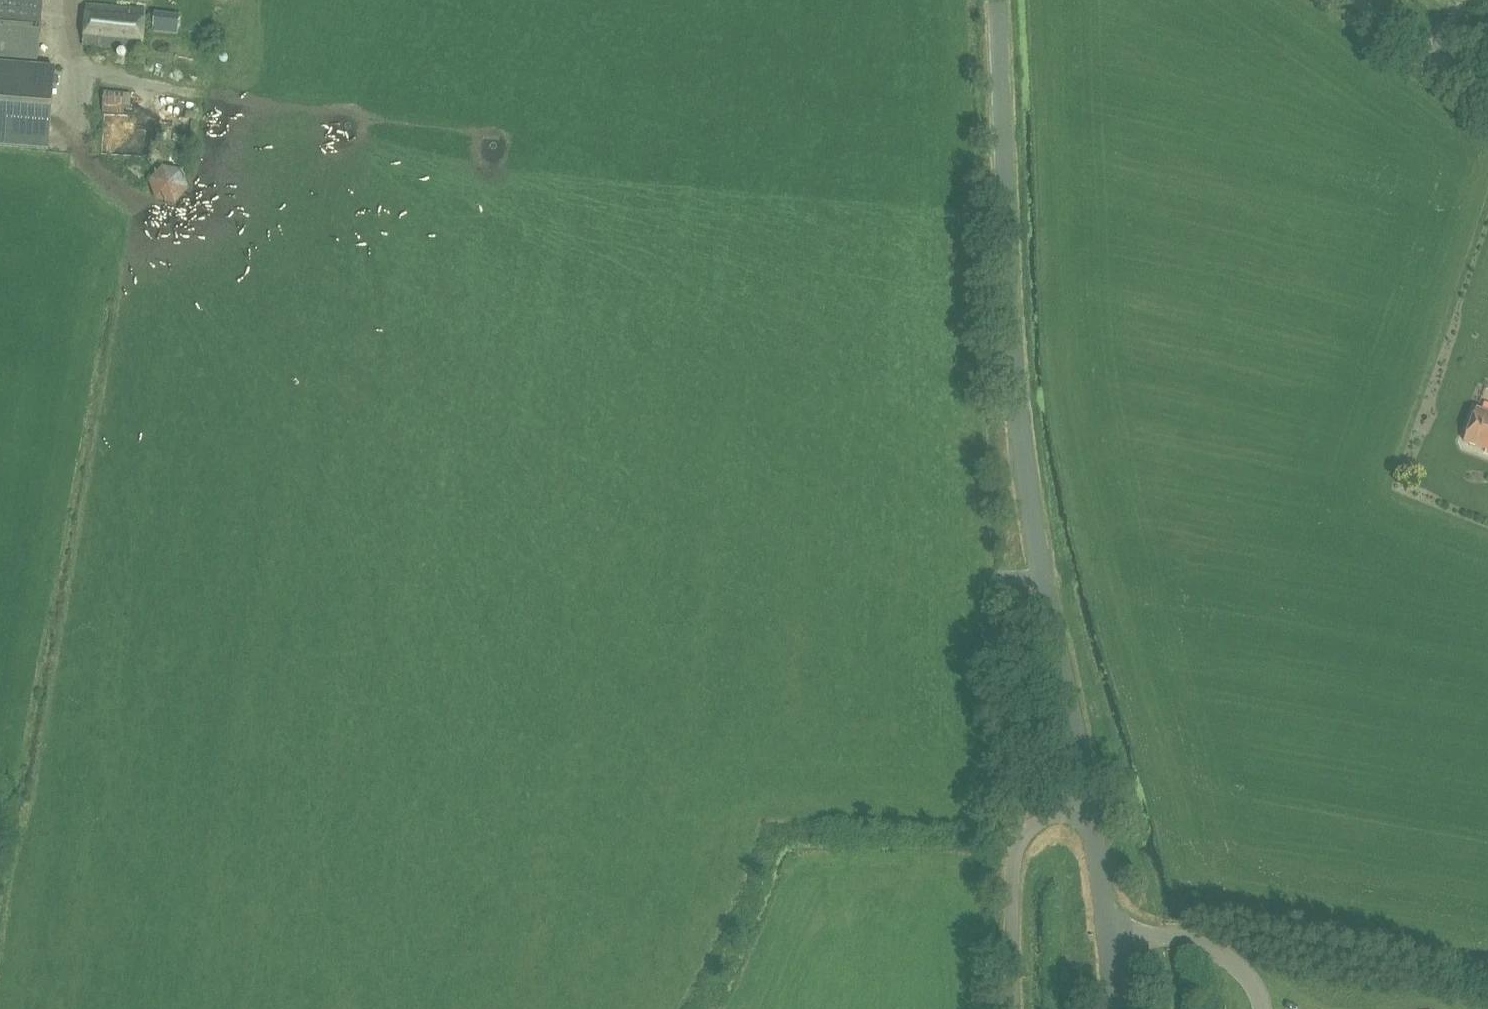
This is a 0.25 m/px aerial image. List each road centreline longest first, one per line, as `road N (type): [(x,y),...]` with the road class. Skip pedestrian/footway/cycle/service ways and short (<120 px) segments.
road 1 (unclassified): [(1087,802),(1033,471),(1000,0)]
road 2 (unclassified): [(1020,1008),(1017,842),(1032,822),(1087,802)]
road 3 (unclassified): [(1118,1008),(1113,937),(1087,802)]
road 4 (unclassified): [(1487,96),(1349,0)]

